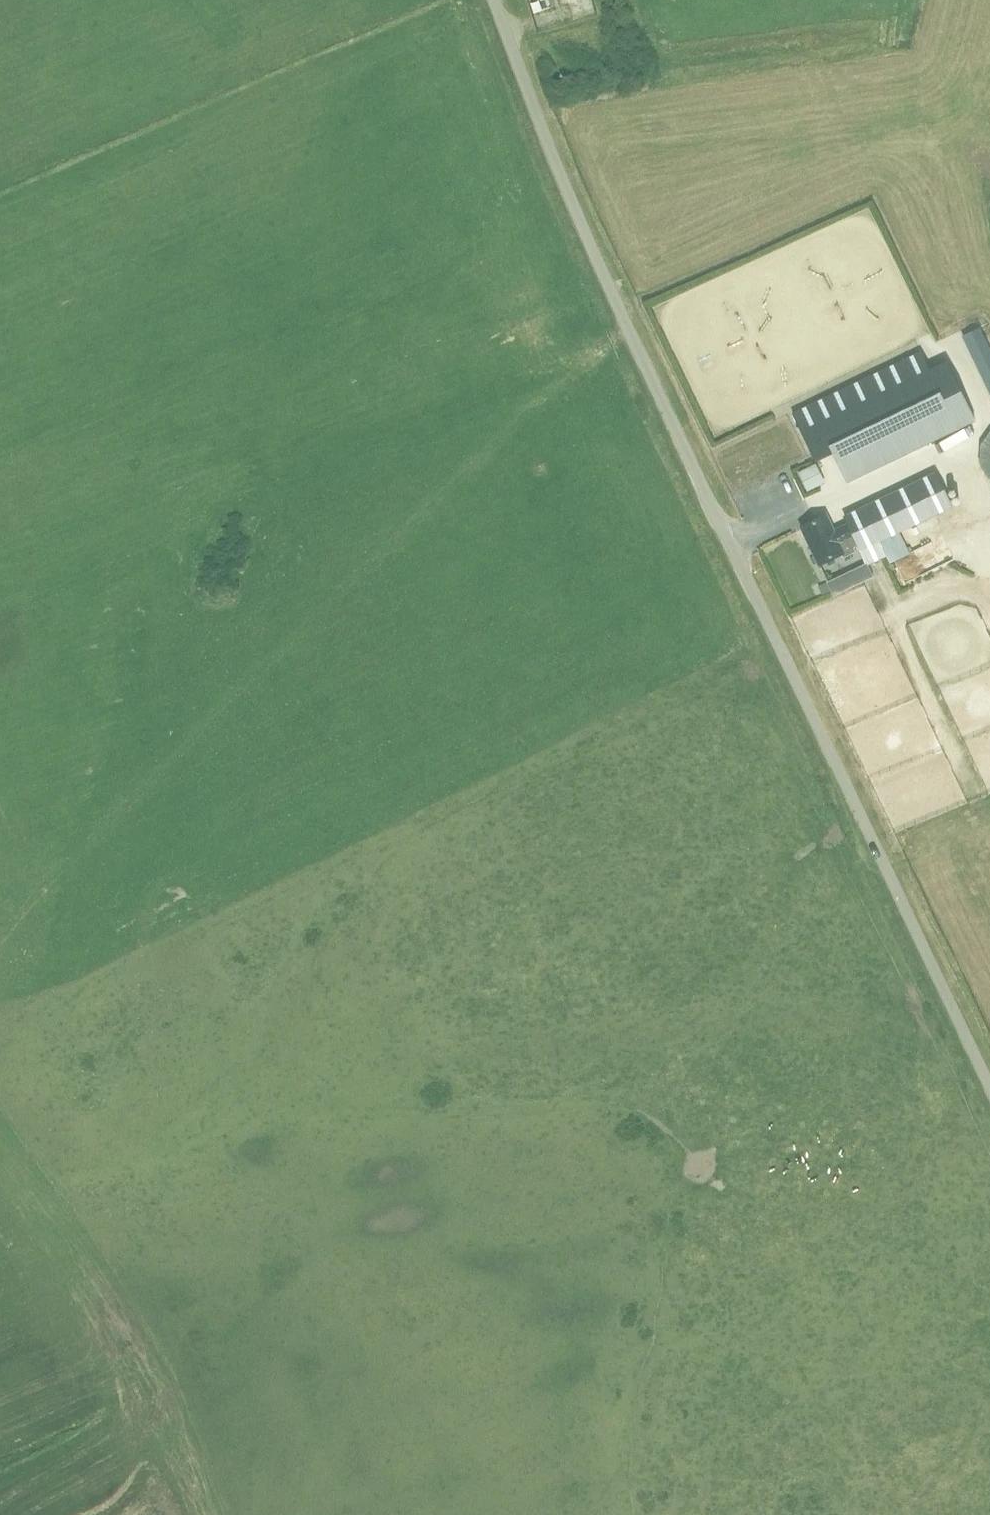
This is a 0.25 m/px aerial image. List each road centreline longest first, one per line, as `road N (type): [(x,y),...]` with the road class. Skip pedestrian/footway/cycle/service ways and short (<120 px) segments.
road 1 (unclassified): [(497,0),(551,148),(658,386),(989,1079)]

